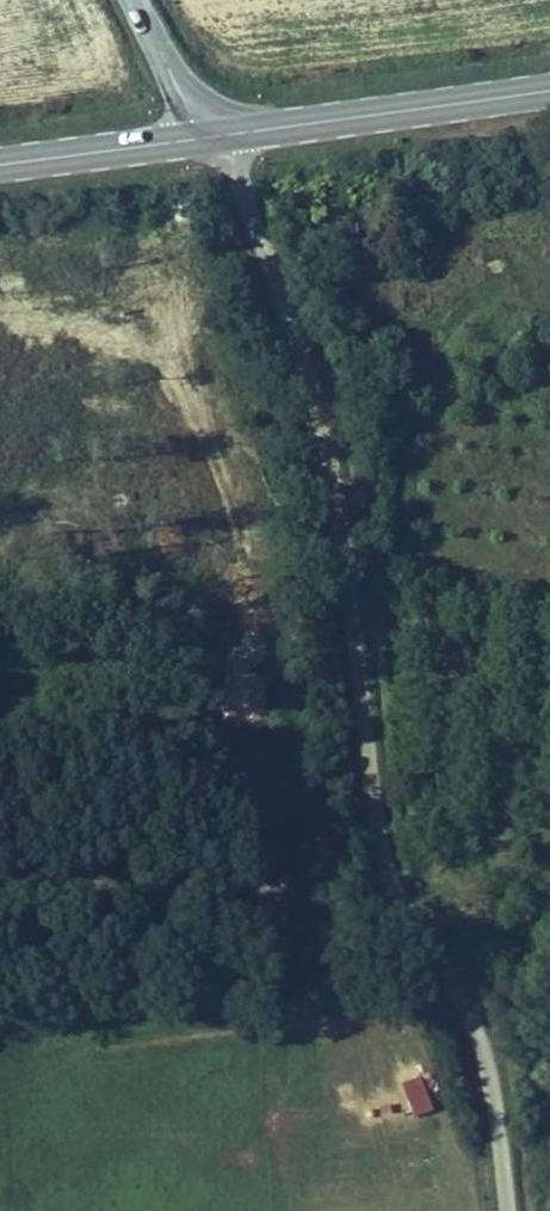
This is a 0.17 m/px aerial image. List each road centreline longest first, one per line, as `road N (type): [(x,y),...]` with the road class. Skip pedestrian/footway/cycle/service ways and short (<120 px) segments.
road 1 (residential): [(208,141),(281,297),(330,476),(395,907),(494,1064),(511,1210)]
road 2 (track): [(0,909),(395,907)]
road 3 (secondary): [(549,84),(208,141)]
road 4 (secondary): [(208,141),(0,166)]
road 5 (tertiary): [(208,141),(138,0)]

